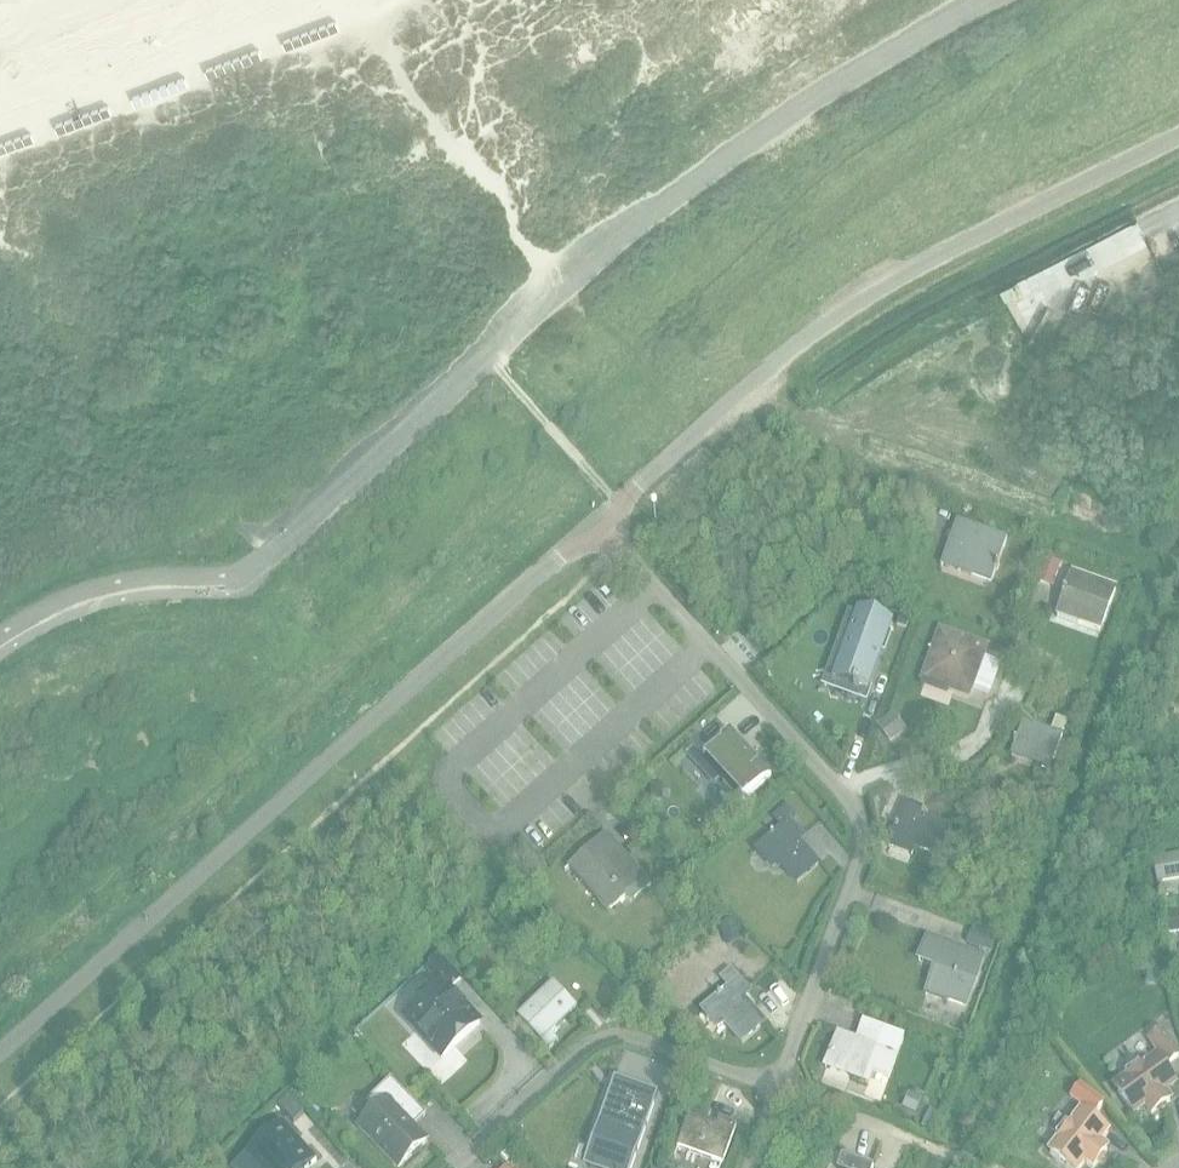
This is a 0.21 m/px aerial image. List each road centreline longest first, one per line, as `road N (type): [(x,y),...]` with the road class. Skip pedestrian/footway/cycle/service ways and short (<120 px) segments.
road 1 (unclassified): [(0,636),(68,598),(122,582),(230,577),(261,566),(648,220),(856,75),(987,0)]
road 2 (unclassified): [(0,1051),(558,556),(607,532)]
road 3 (unclassified): [(607,532),(642,479),(798,344),(882,288),(1178,138)]
road 4 (residential): [(843,794),(972,747),(988,729),(1021,646)]
road 5 (residential): [(843,794),(708,643)]
road 6 (unclassified): [(708,643),(607,532)]

